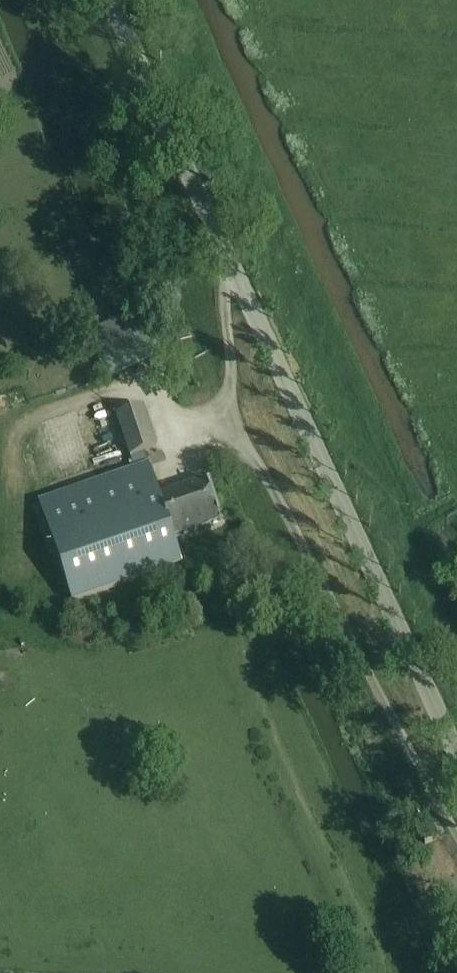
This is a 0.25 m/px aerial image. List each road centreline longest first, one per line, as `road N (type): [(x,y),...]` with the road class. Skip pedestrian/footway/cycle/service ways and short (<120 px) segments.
road 1 (tertiary): [(456,754),(113,0)]
road 2 (track): [(456,646),(422,536),(430,519),(453,504)]

